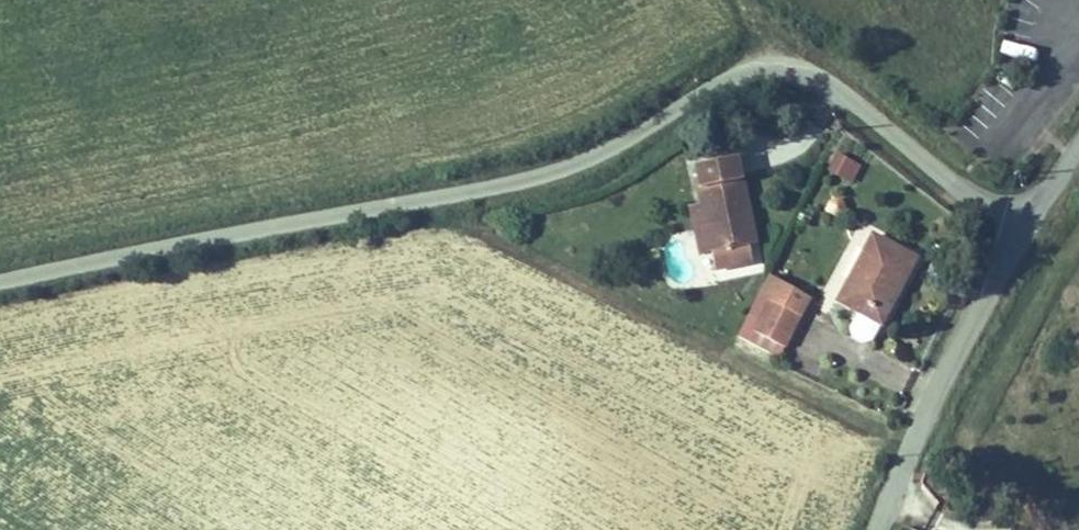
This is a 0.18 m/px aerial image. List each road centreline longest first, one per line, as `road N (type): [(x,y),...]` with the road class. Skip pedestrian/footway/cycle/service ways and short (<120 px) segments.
road 1 (unclassified): [(1020,232),(770,37),(597,142),(406,203),(0,279)]
road 2 (tertiary): [(1020,232),(889,529)]

